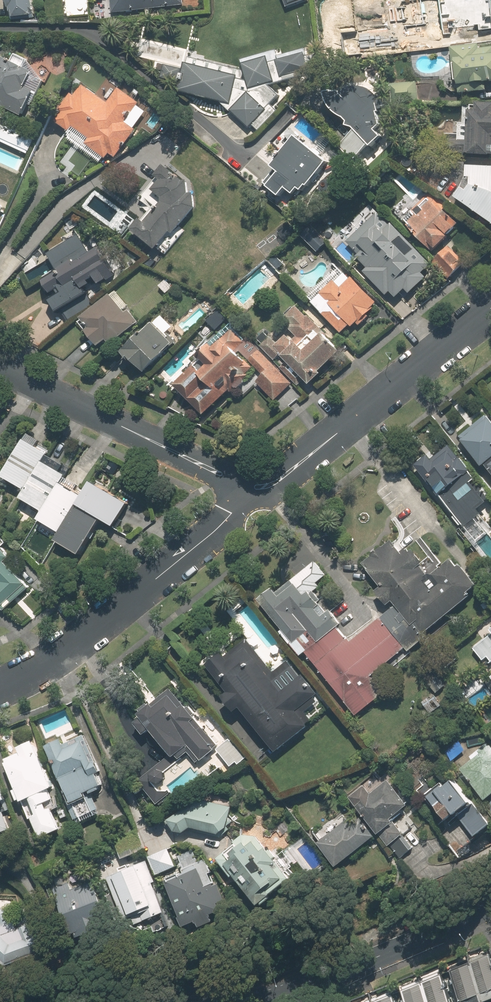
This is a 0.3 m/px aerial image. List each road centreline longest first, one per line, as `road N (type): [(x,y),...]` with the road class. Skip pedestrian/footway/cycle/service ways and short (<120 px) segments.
road 1 (residential): [(0,686),(49,663),(218,528),(245,485)]
road 2 (residential): [(245,485),(281,478),(490,309)]
road 3 (residential): [(245,485),(0,366)]
road 4 (secondary): [(490,901),(258,1001)]

